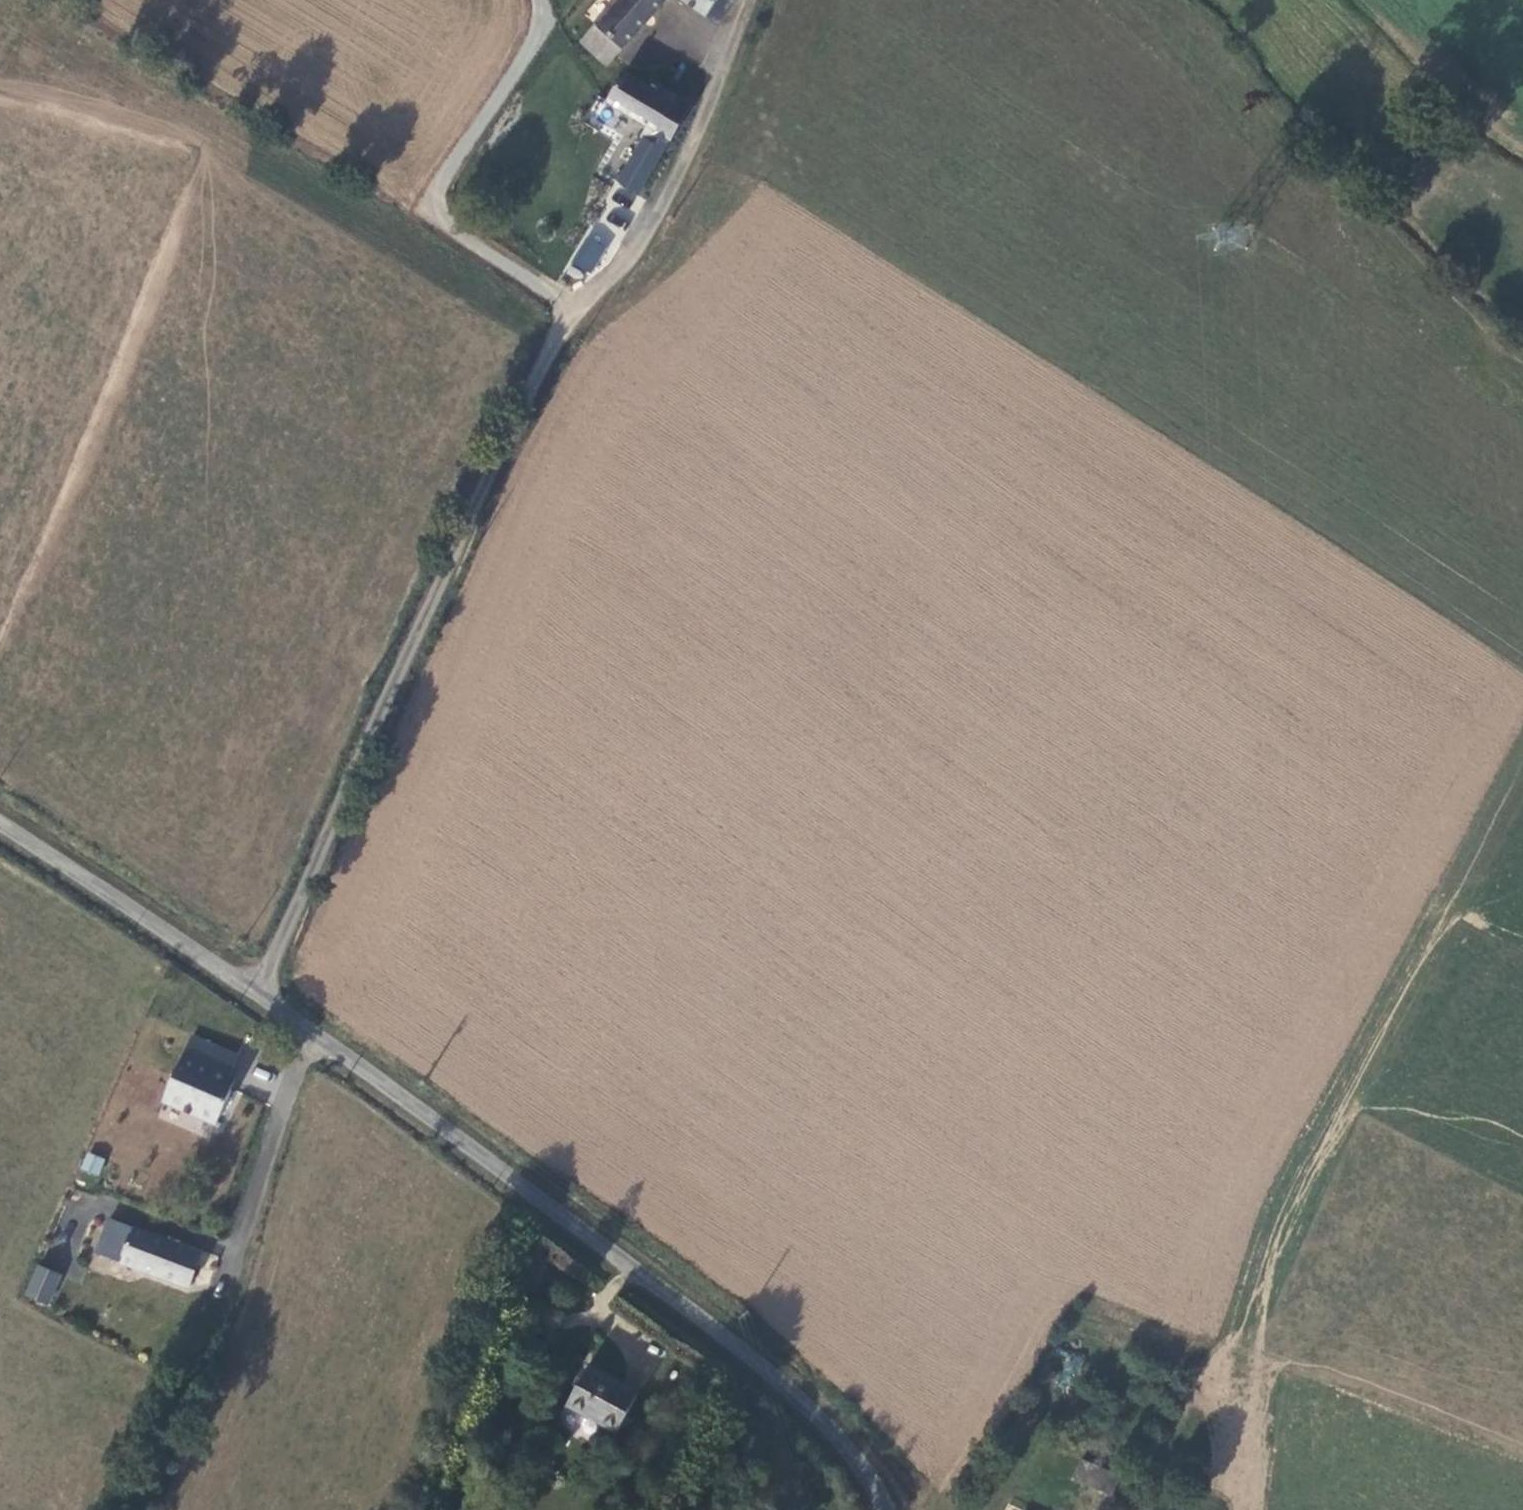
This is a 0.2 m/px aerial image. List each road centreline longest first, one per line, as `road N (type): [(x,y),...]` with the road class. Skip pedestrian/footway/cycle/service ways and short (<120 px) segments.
road 1 (tertiary): [(884,1509),(845,1450),(771,1374),(257,994),(0,825)]

